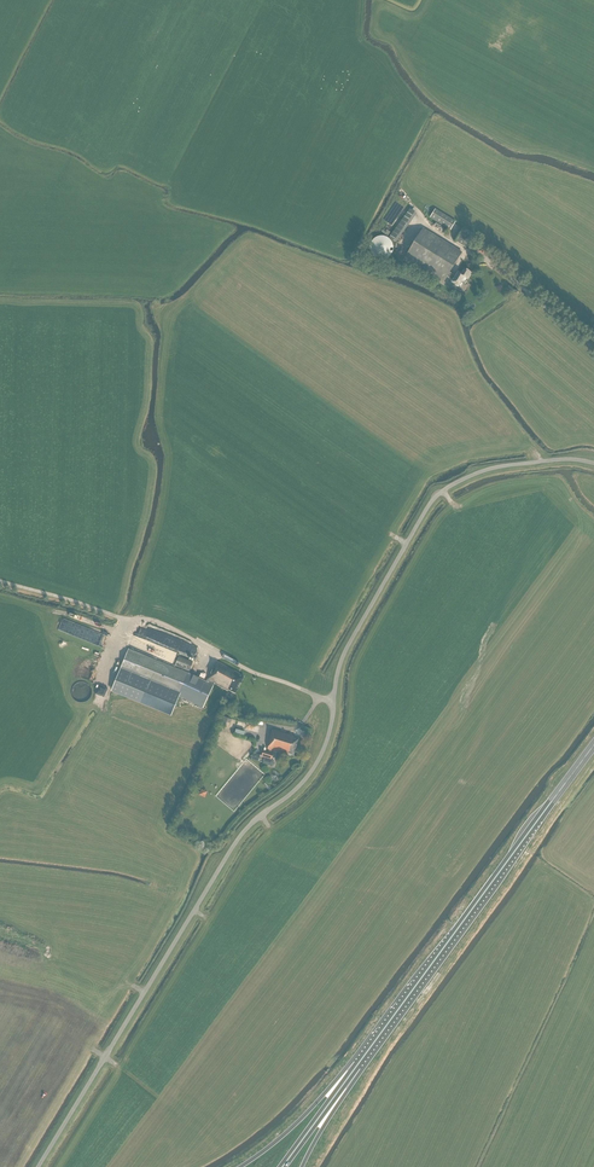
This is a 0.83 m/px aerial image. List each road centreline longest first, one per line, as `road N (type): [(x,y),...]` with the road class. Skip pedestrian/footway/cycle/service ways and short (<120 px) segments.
road 1 (unclassified): [(38,1166),(233,846),(316,764),(334,701)]
road 2 (trunk): [(352,1071),(593,747)]
road 3 (unclassified): [(334,701),(347,649),(436,497),(501,466),(593,463)]
road 4 (unclassified): [(334,701),(250,671),(154,620),(0,581)]
road 5 (unclassified): [(593,349),(492,262),(467,252)]
road 6 (trunk): [(352,1071),(241,1166)]

